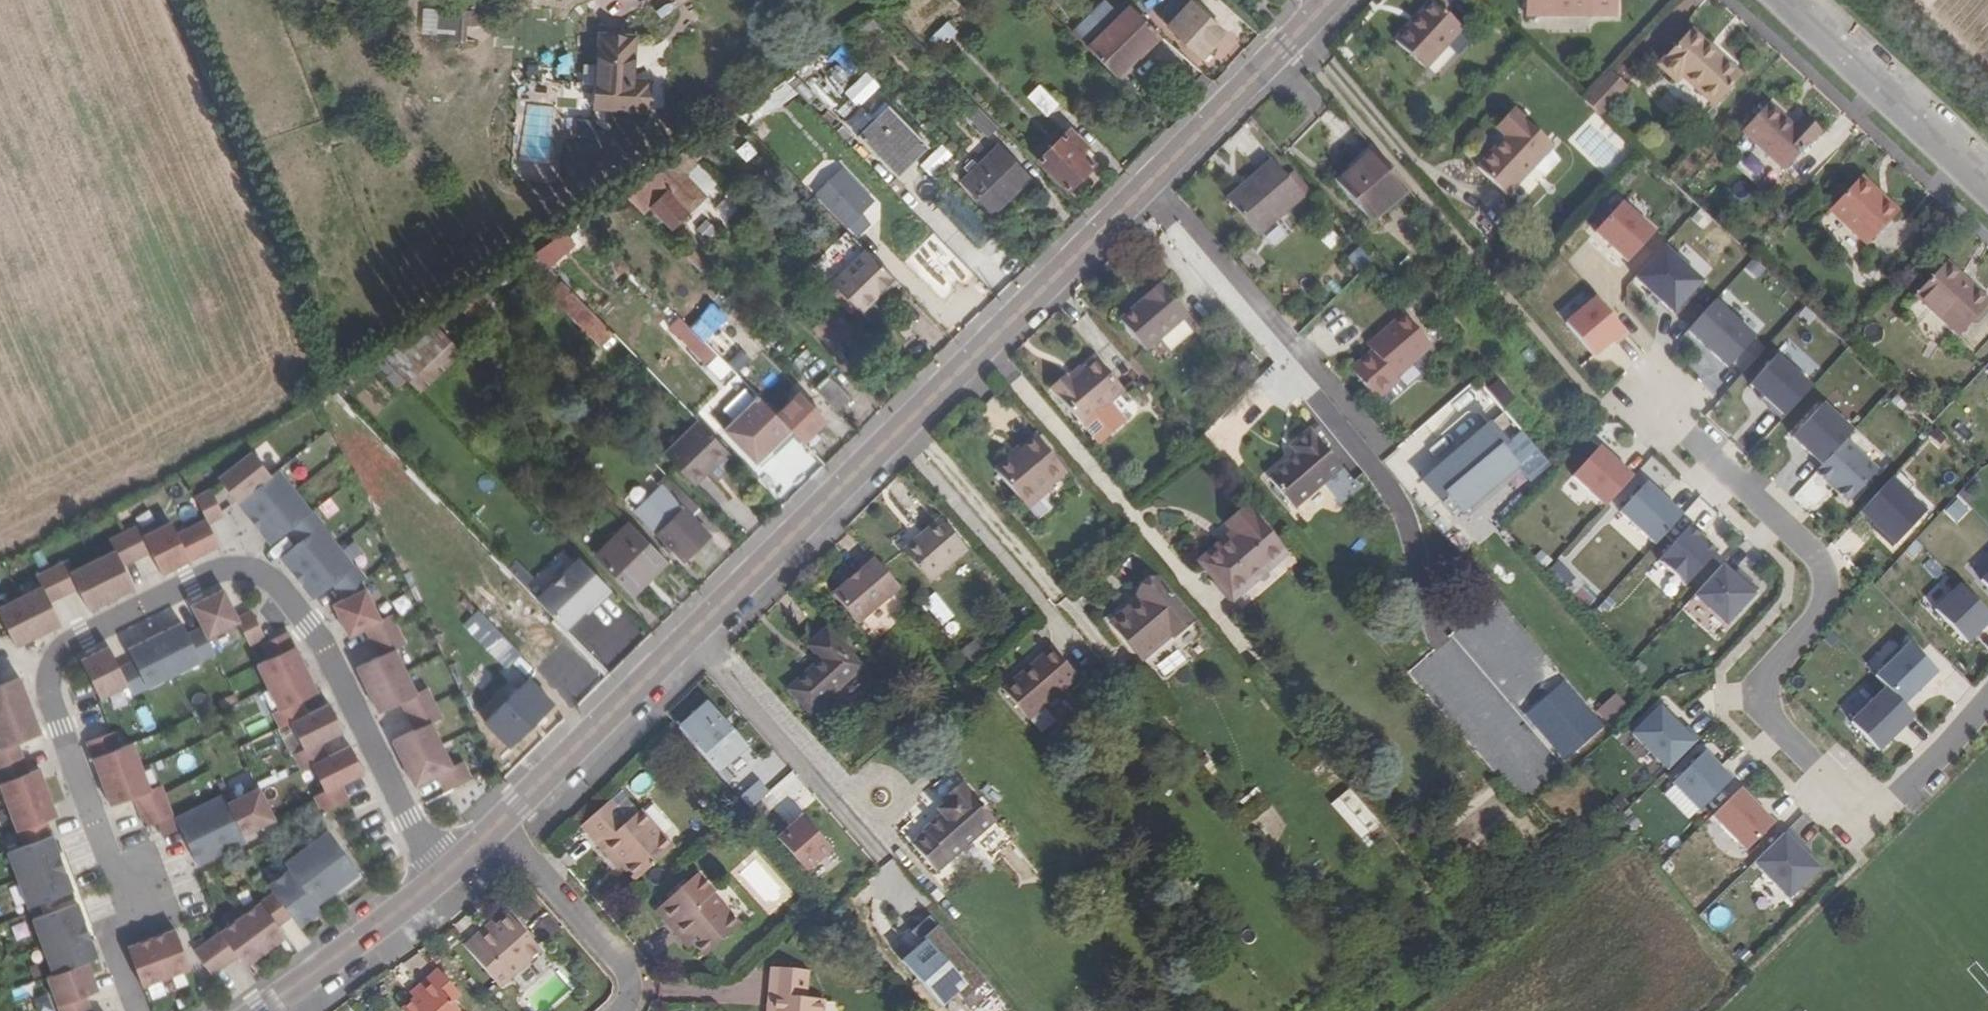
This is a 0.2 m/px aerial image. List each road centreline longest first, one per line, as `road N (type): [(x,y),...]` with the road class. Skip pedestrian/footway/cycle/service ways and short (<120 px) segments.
road 1 (tertiary): [(494,830),(1328,0)]
road 2 (residential): [(448,872),(409,818),(285,595),(255,571),(220,568),(53,653),(43,677),(130,913),(111,936),(136,1010)]
road 3 (residential): [(1987,719),(1873,831),(1746,696),(1836,584),(1639,388)]
road 4 (residential): [(1791,0),(1987,185)]
road 5 (residential): [(620,1010),(626,981),(494,830)]
road 6 (tertiary): [(265,1010),(448,872)]

